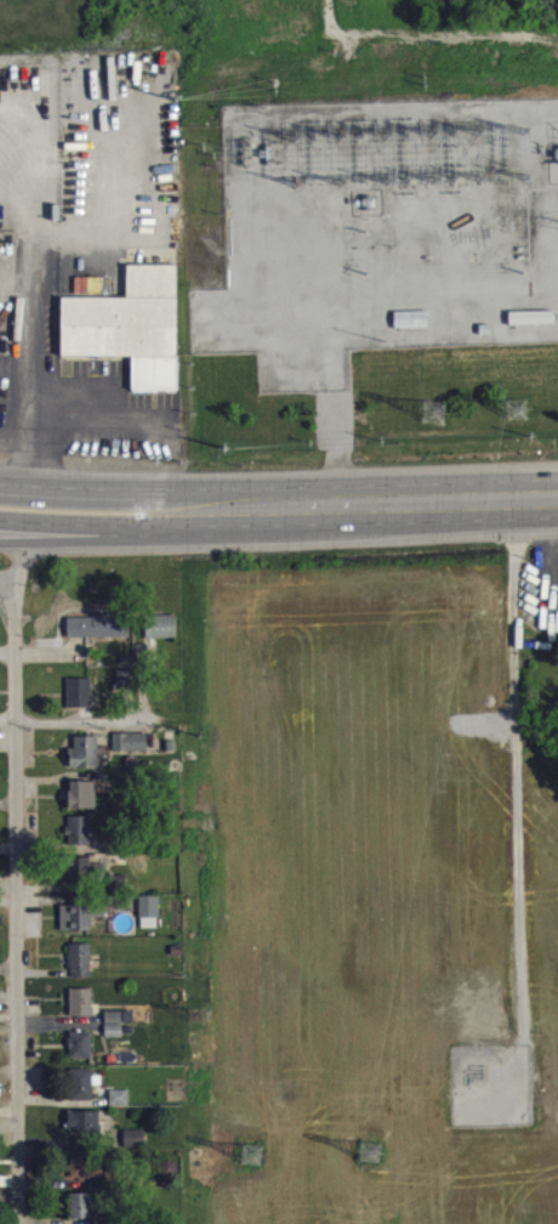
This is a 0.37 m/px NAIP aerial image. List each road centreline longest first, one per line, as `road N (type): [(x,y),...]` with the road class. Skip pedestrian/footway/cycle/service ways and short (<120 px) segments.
road 1 (residential): [(23,538),(23,1223)]
road 2 (primary): [(557,497),(198,508)]
road 3 (primary): [(198,508),(167,486),(4,480)]

